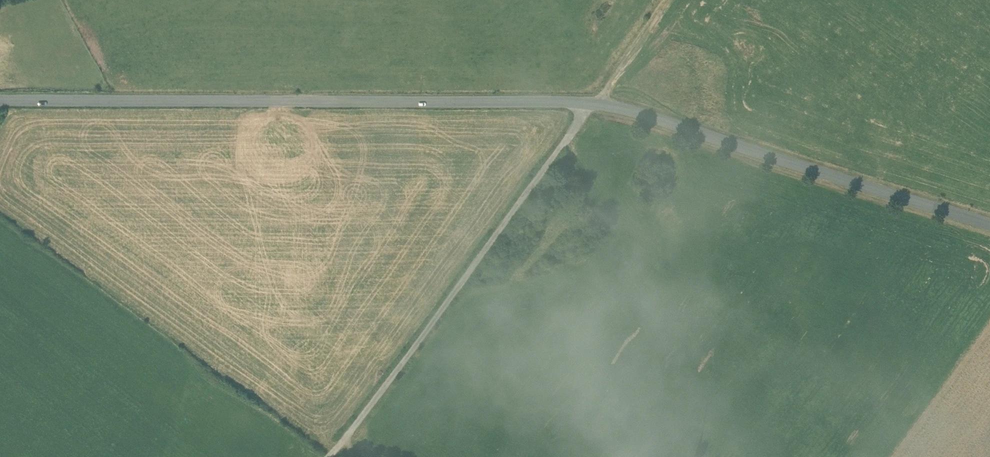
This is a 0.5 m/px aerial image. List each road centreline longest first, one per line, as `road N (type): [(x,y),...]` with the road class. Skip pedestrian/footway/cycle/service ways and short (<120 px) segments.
road 1 (tertiary): [(989,227),(591,104),(0,103)]
road 2 (track): [(591,104),(331,456)]
road 3 (track): [(591,104),(665,0)]

